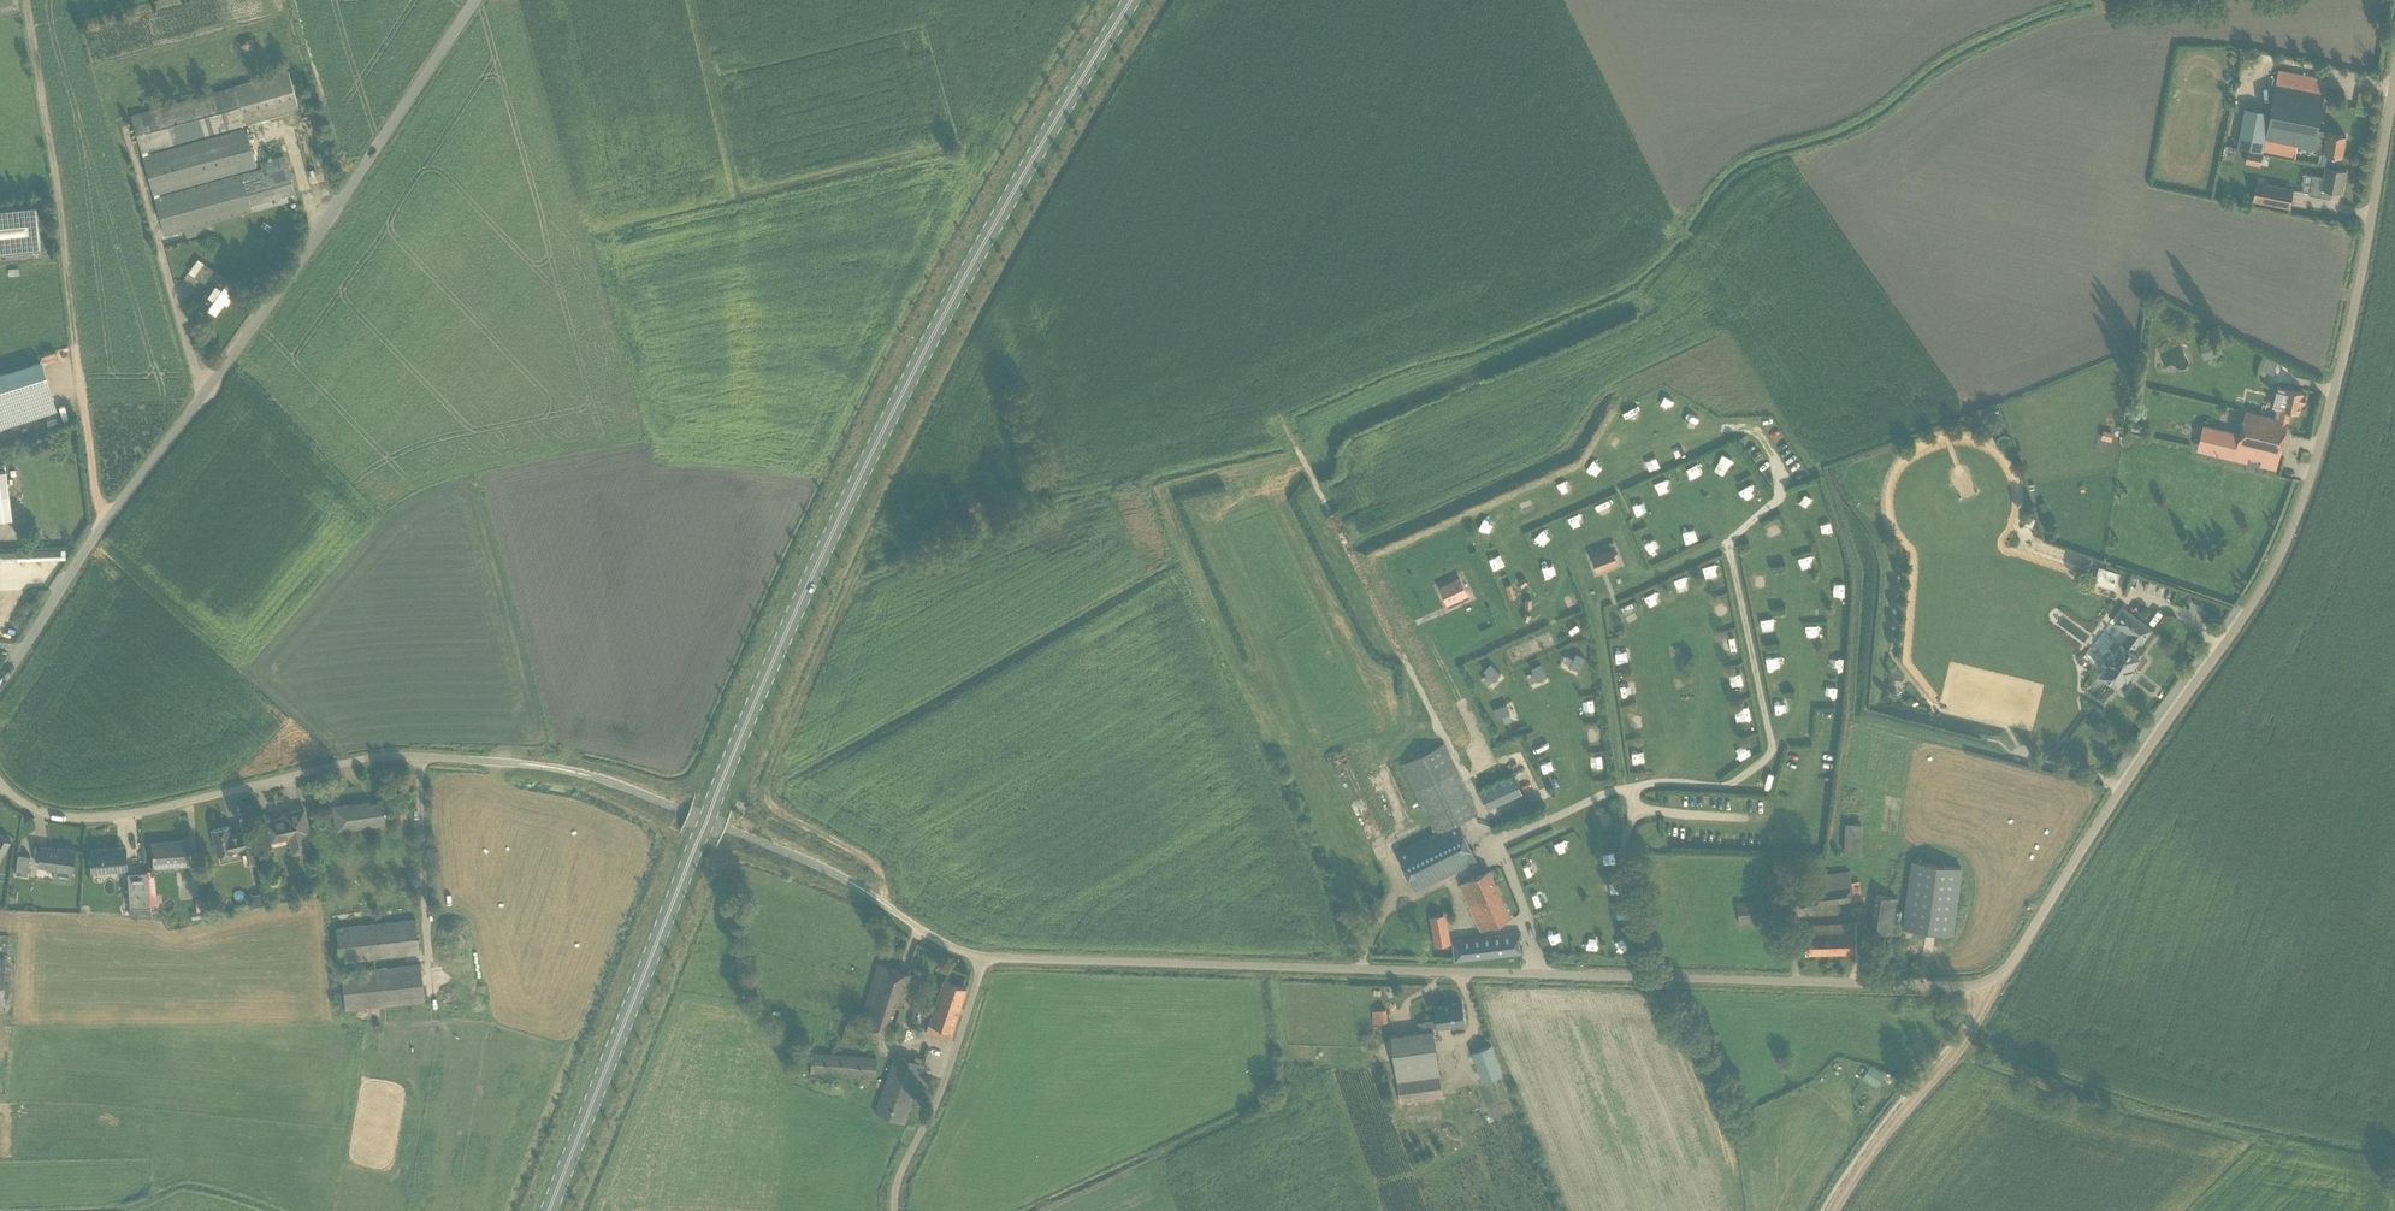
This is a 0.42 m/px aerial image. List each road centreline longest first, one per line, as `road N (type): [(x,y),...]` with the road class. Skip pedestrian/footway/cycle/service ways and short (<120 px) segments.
road 1 (primary): [(549,1210),(710,809),(837,521),(969,270),(1131,0)]
road 2 (unclassified): [(1963,986),(1985,983),(2013,961),(2282,551),(2345,348),(2394,76)]
road 3 (unclassified): [(1963,986),(984,957)]
road 4 (unclassified): [(0,682),(101,526),(290,275),(475,0)]
road 5 (unclassified): [(0,782),(38,809),(89,817),(366,758),(541,766)]
road 6 (track): [(26,0),(101,526)]
road 7 (track): [(692,0),(736,184),(751,465)]
road 8 (track): [(1985,983),(1968,1034),(1829,1210)]
road 9 (unclassified): [(894,1210),(900,1176),(943,1086),(984,957)]

